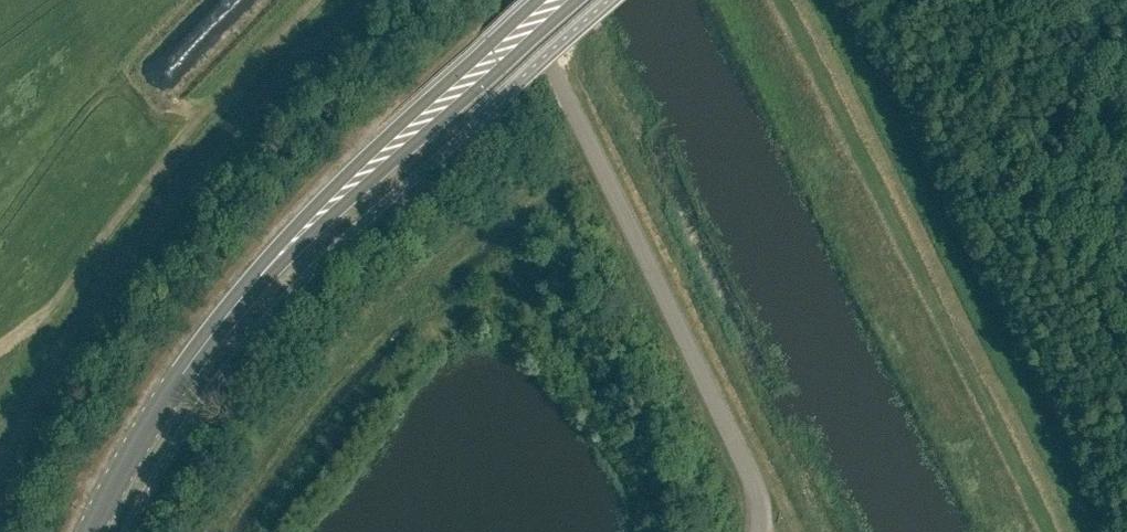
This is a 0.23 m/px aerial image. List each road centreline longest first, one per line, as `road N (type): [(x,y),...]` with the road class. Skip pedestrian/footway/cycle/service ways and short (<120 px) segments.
road 1 (secondary): [(91,531),(157,396),(232,301),(406,125),(550,0)]
road 2 (unclassified): [(760,531),(765,515),(756,480),(519,0)]

